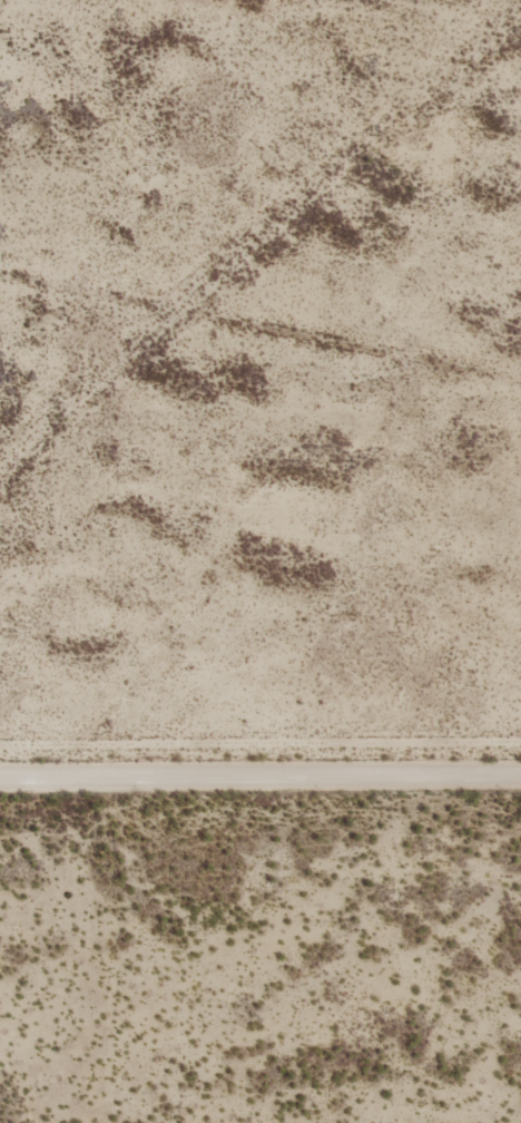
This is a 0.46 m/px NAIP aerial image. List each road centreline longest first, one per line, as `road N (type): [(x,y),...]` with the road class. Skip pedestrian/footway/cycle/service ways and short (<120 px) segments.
road 1 (track): [(0,722),(520,732)]

